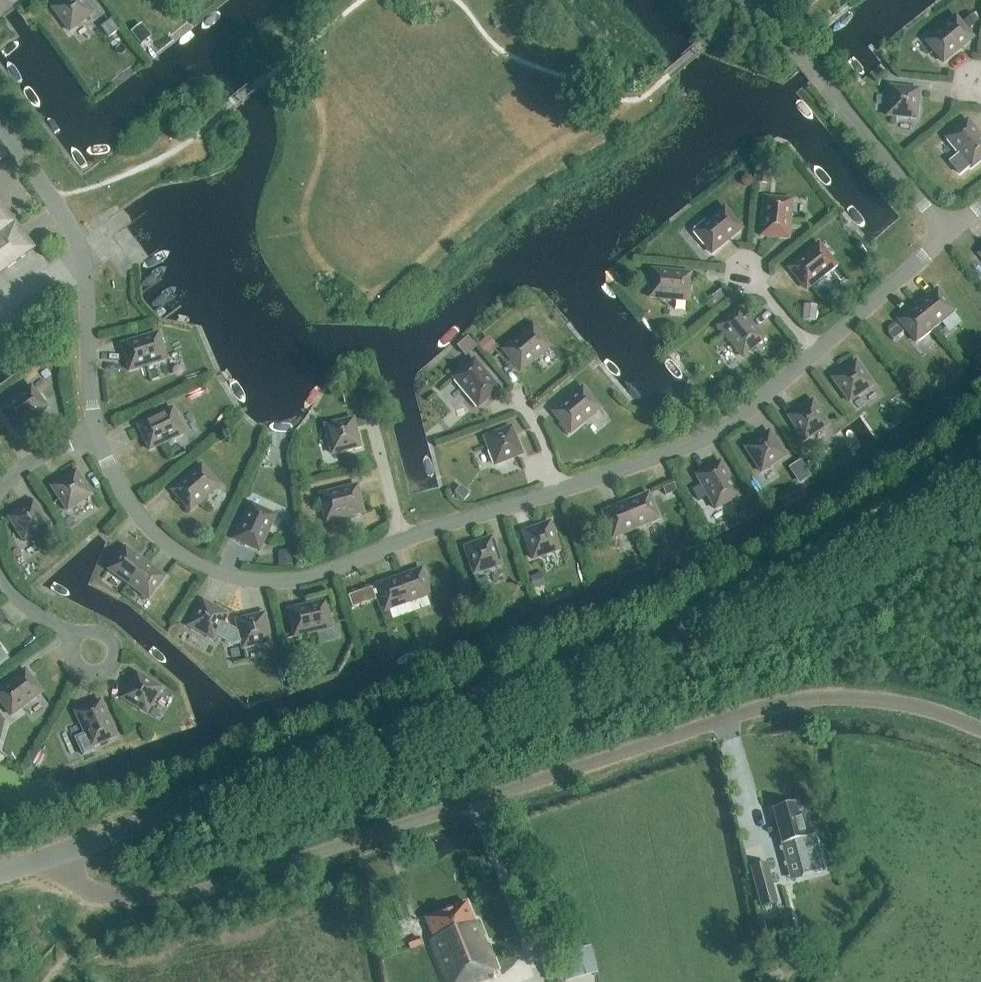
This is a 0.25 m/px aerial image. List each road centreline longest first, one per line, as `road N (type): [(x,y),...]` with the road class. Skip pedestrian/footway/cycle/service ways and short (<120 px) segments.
road 1 (unclassified): [(62,853),(744,618),(877,542),(980,455)]
road 2 (unclassified): [(62,853),(97,894),(151,902),(207,892),(773,708),(881,699),(980,728)]
road 3 (residential): [(95,436),(135,510),(167,543),(229,573),(302,576),(401,535)]
road 4 (residential): [(0,127),(89,258),(95,436)]
road 5 (residential): [(946,234),(756,0)]
road 6 (residential): [(558,491),(688,447),(742,419),(814,353)]
road 7 (residential): [(814,353),(946,234)]
road 8 (residential): [(401,535),(558,491)]
road 9 (residential): [(75,638),(71,652),(80,670),(107,668),(114,656),(108,636),(81,633)]

